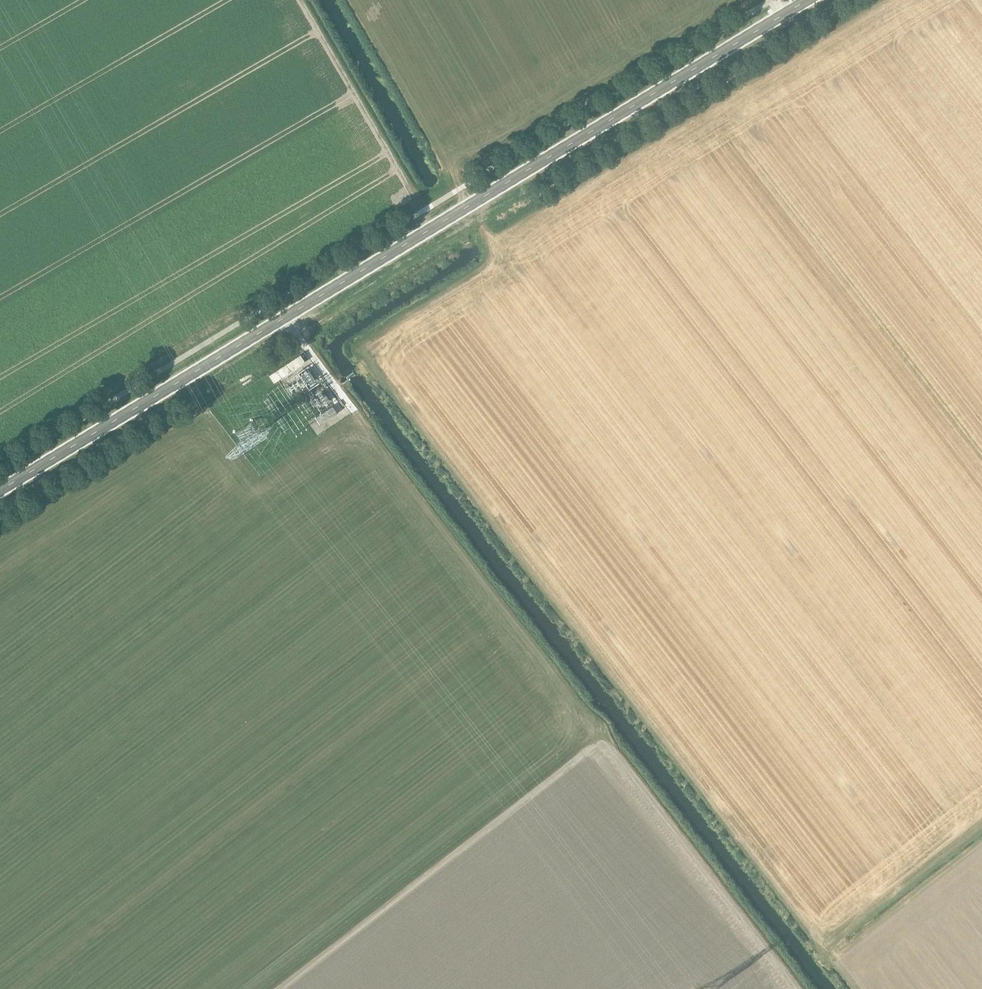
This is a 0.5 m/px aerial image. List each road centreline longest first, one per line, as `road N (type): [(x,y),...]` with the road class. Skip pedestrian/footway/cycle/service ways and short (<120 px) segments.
road 1 (secondary): [(0,491),(807,0)]

